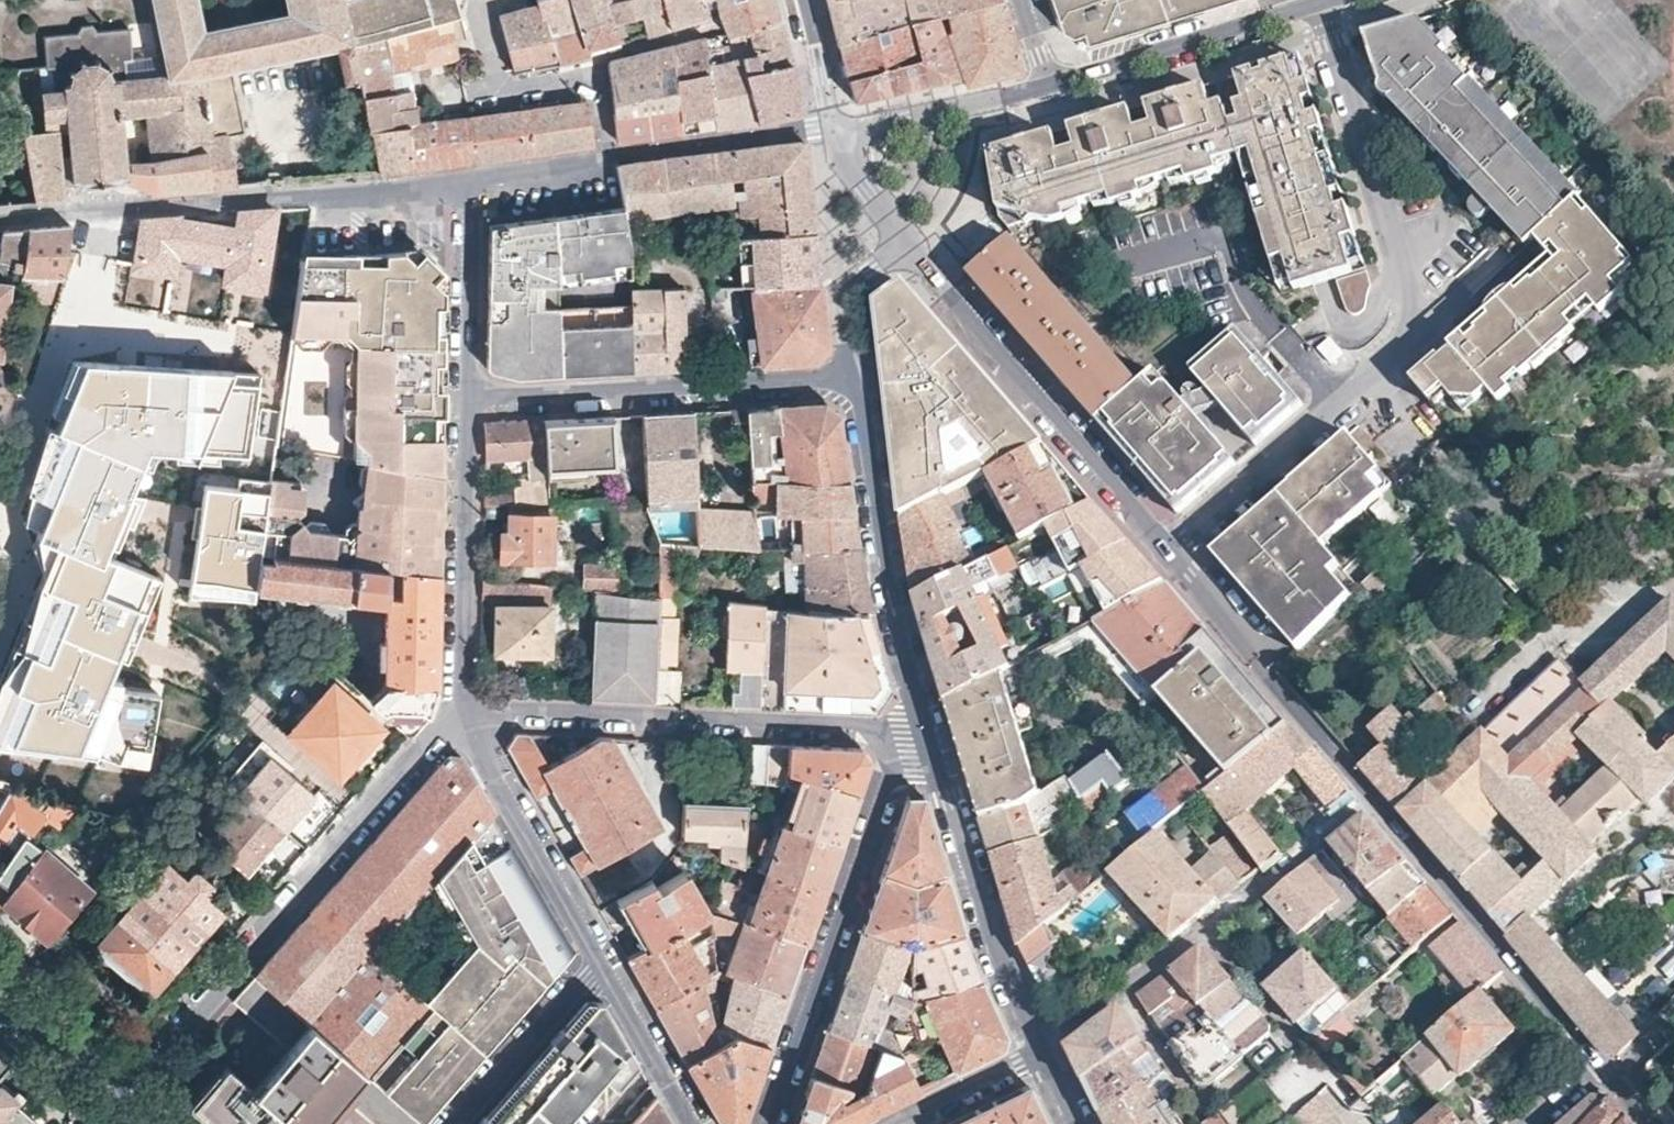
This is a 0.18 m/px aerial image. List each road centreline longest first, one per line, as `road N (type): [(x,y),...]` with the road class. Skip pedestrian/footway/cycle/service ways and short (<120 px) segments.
road 1 (residential): [(1169,557),(1420,332),(1319,6)]
road 2 (residential): [(120,1101),(448,733),(472,721)]
road 3 (residential): [(473,178),(0,221)]
road 4 (residential): [(932,735),(503,709),(472,721)]
road 5 (residential): [(932,735),(891,780),(771,1123)]
road 6 (residential): [(1045,1047),(1368,799)]
road 7 (residential): [(909,248),(1169,557)]
road 8 (residential): [(472,394),(855,376)]
road 9 (residential): [(932,735),(894,606),(855,376)]
road 10 (residential): [(1368,799),(1601,1067)]
road 11 (residential): [(1045,1047),(996,947),(932,735)]
road 12 (residential): [(472,721),(472,394)]
road 13 (residential): [(1169,557),(1368,799)]
road 14 (residential): [(1051,85),(1319,6)]
road 15 (residential): [(472,721),(600,957)]
road 16 (residential): [(832,127),(608,155)]
road 17 (residential): [(832,127),(1051,85)]
road 18 (residential): [(453,1123),(600,957)]
road 19 (residential): [(472,394),(473,178)]
road 20 (residential): [(600,957),(702,1123)]
road 21 (residential): [(892,1123),(1045,1047)]
road 22 (residential): [(855,376),(845,287),(909,248)]
road 23 (residential): [(0,996),(120,1101)]
road 24 (residential): [(832,127),(909,248)]
road 25 (residential): [(713,25),(600,55),(596,76)]
road 26 (residential): [(608,155),(473,178)]
road 27 (residential): [(807,0),(832,127)]

